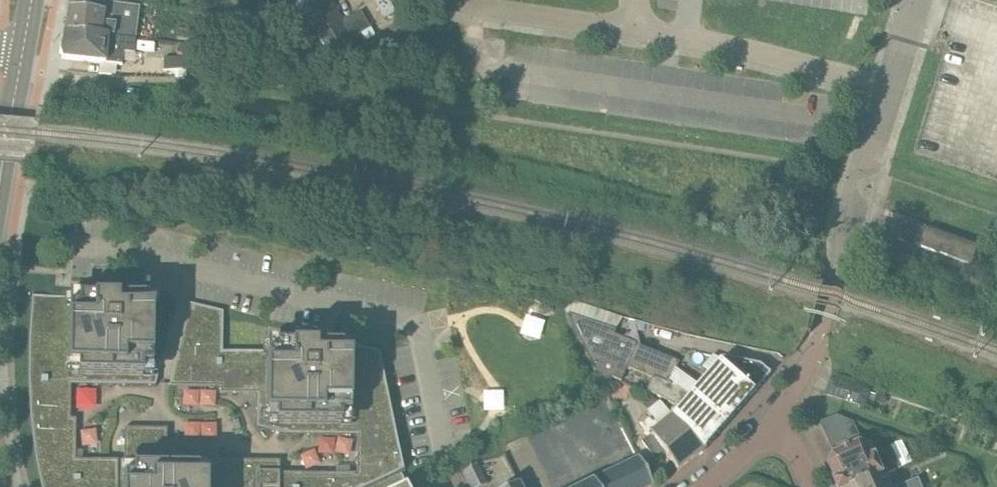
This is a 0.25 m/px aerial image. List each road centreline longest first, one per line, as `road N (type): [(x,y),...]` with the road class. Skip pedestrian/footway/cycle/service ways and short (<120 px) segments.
road 1 (residential): [(779,416),(819,333),(852,181),(890,87)]
road 2 (unclassified): [(890,87),(631,30)]
road 3 (track): [(796,389),(970,452),(992,486)]
road 4 (unclassified): [(631,30),(453,0)]
road 5 (tertiary): [(0,183),(24,45)]

